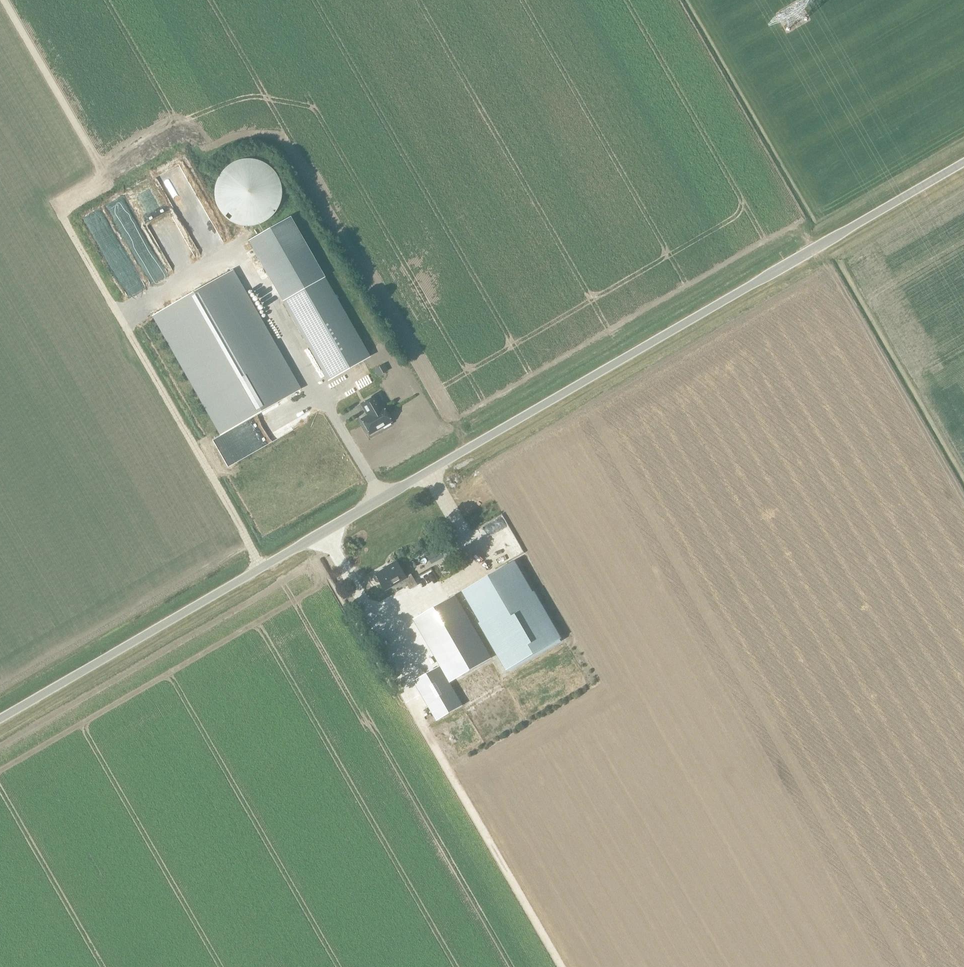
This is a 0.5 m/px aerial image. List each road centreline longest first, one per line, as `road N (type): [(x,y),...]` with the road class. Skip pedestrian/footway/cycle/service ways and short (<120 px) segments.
road 1 (unclassified): [(0,721),(963,165)]

